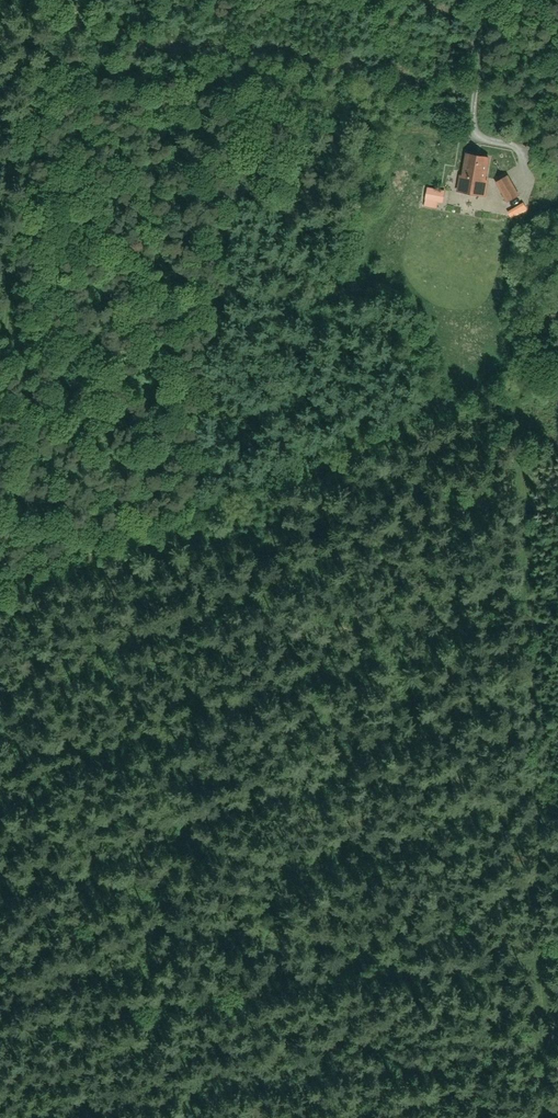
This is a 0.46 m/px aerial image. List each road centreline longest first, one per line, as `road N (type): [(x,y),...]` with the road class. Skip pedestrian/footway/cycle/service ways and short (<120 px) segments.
road 1 (track): [(0,329),(55,0)]

